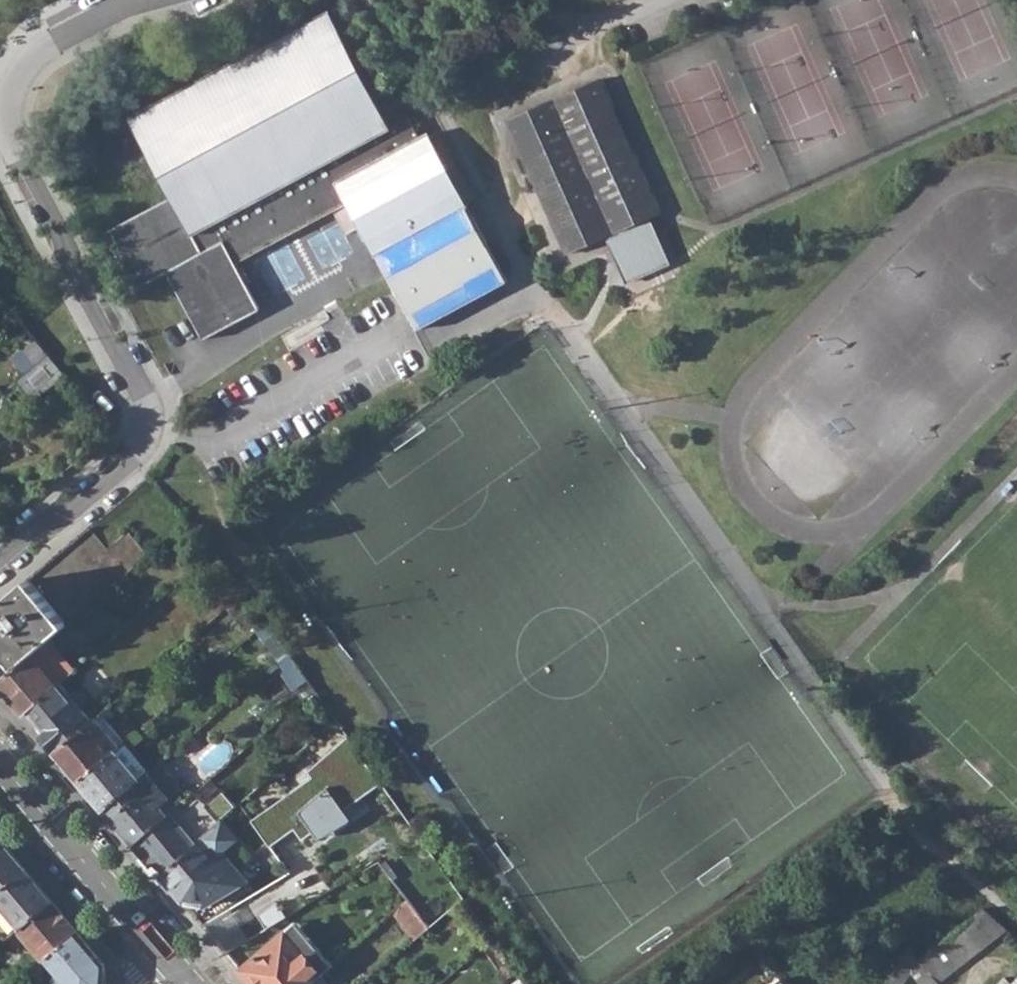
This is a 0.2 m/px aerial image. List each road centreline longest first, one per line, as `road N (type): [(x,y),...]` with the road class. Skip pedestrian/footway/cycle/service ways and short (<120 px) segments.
road 1 (primary): [(0,761),(172,965)]

